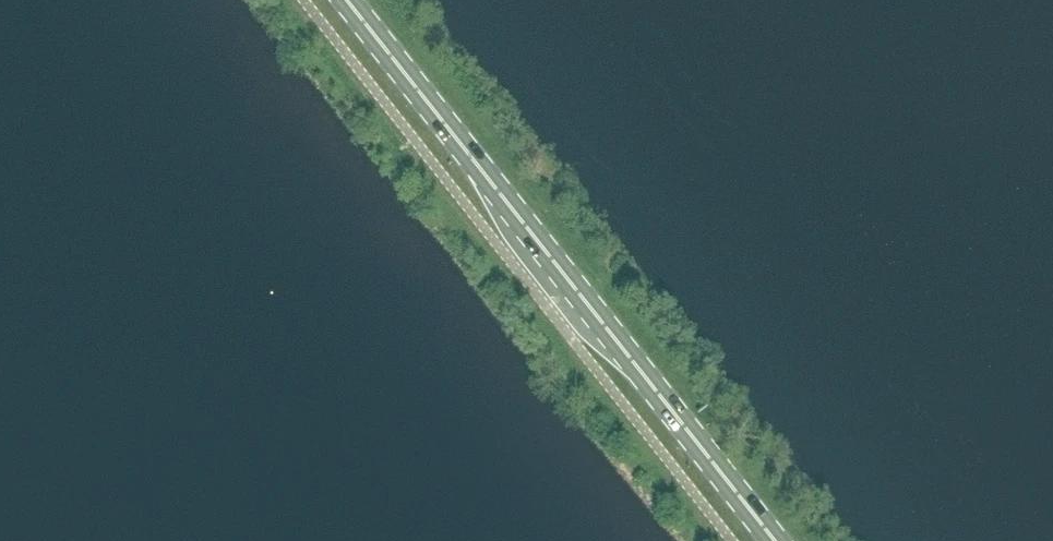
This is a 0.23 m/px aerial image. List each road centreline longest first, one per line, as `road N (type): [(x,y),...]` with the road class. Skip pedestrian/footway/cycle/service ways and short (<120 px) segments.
road 1 (primary): [(774,540),(345,0)]

